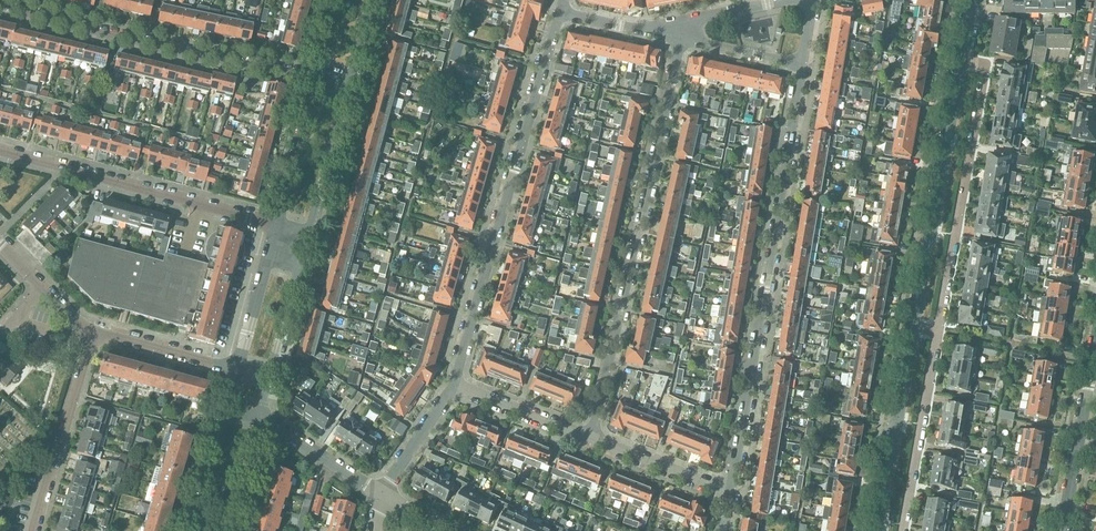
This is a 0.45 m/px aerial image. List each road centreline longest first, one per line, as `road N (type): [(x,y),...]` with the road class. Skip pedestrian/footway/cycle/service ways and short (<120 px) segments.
road 1 (residential): [(730,491),(802,64)]
road 2 (residential): [(592,437),(681,38)]
road 3 (residential): [(454,385),(560,13)]
road 4 (residential): [(317,83),(0,5)]
road 5 (residential): [(938,331),(985,64),(958,57)]
road 6 (residential): [(0,152),(281,227)]
road 7 (residential): [(913,327),(958,57)]
road 8 (residential): [(876,530),(913,327)]
road 9 (residential): [(96,333),(35,530)]
road 10 (residential): [(904,530),(938,331)]
road 11 (residential): [(1062,530),(1095,335)]
road 12 (residential): [(281,227),(236,373)]
road 13 (residential): [(270,382),(311,236)]
road 14 (residential): [(311,236),(352,92)]
road 15 (residential): [(317,83),(281,227)]
road 16 (residential): [(730,491),(592,437)]
road 17 (residential): [(592,437),(454,385)]
road 18 (residential): [(236,373),(96,333)]
road 19 (residential): [(261,419),(382,493)]
road 20 (residential): [(96,333),(0,244)]
road 21 (residential): [(382,493),(454,385)]
road 22 (residential): [(226,409),(190,530)]
road 23 (residential): [(560,13),(638,29),(683,21)]
road 24 (residential): [(681,38),(802,64)]

